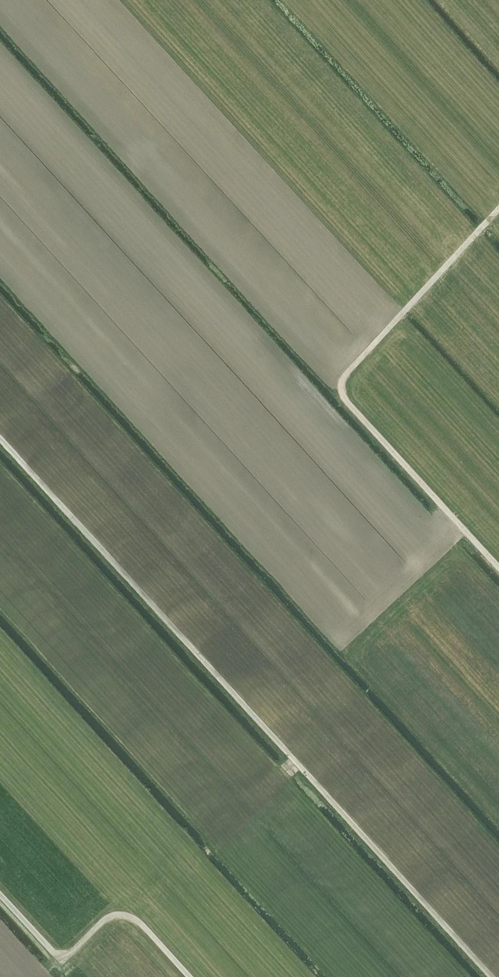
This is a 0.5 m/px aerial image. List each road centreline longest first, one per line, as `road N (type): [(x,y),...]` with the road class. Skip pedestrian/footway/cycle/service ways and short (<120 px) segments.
road 1 (track): [(492,976),(0,439)]
road 2 (track): [(498,568),(343,398),(341,385),(498,208)]
road 3 (track): [(191,976),(130,916),(102,921),(70,953),(57,955),(0,895)]

